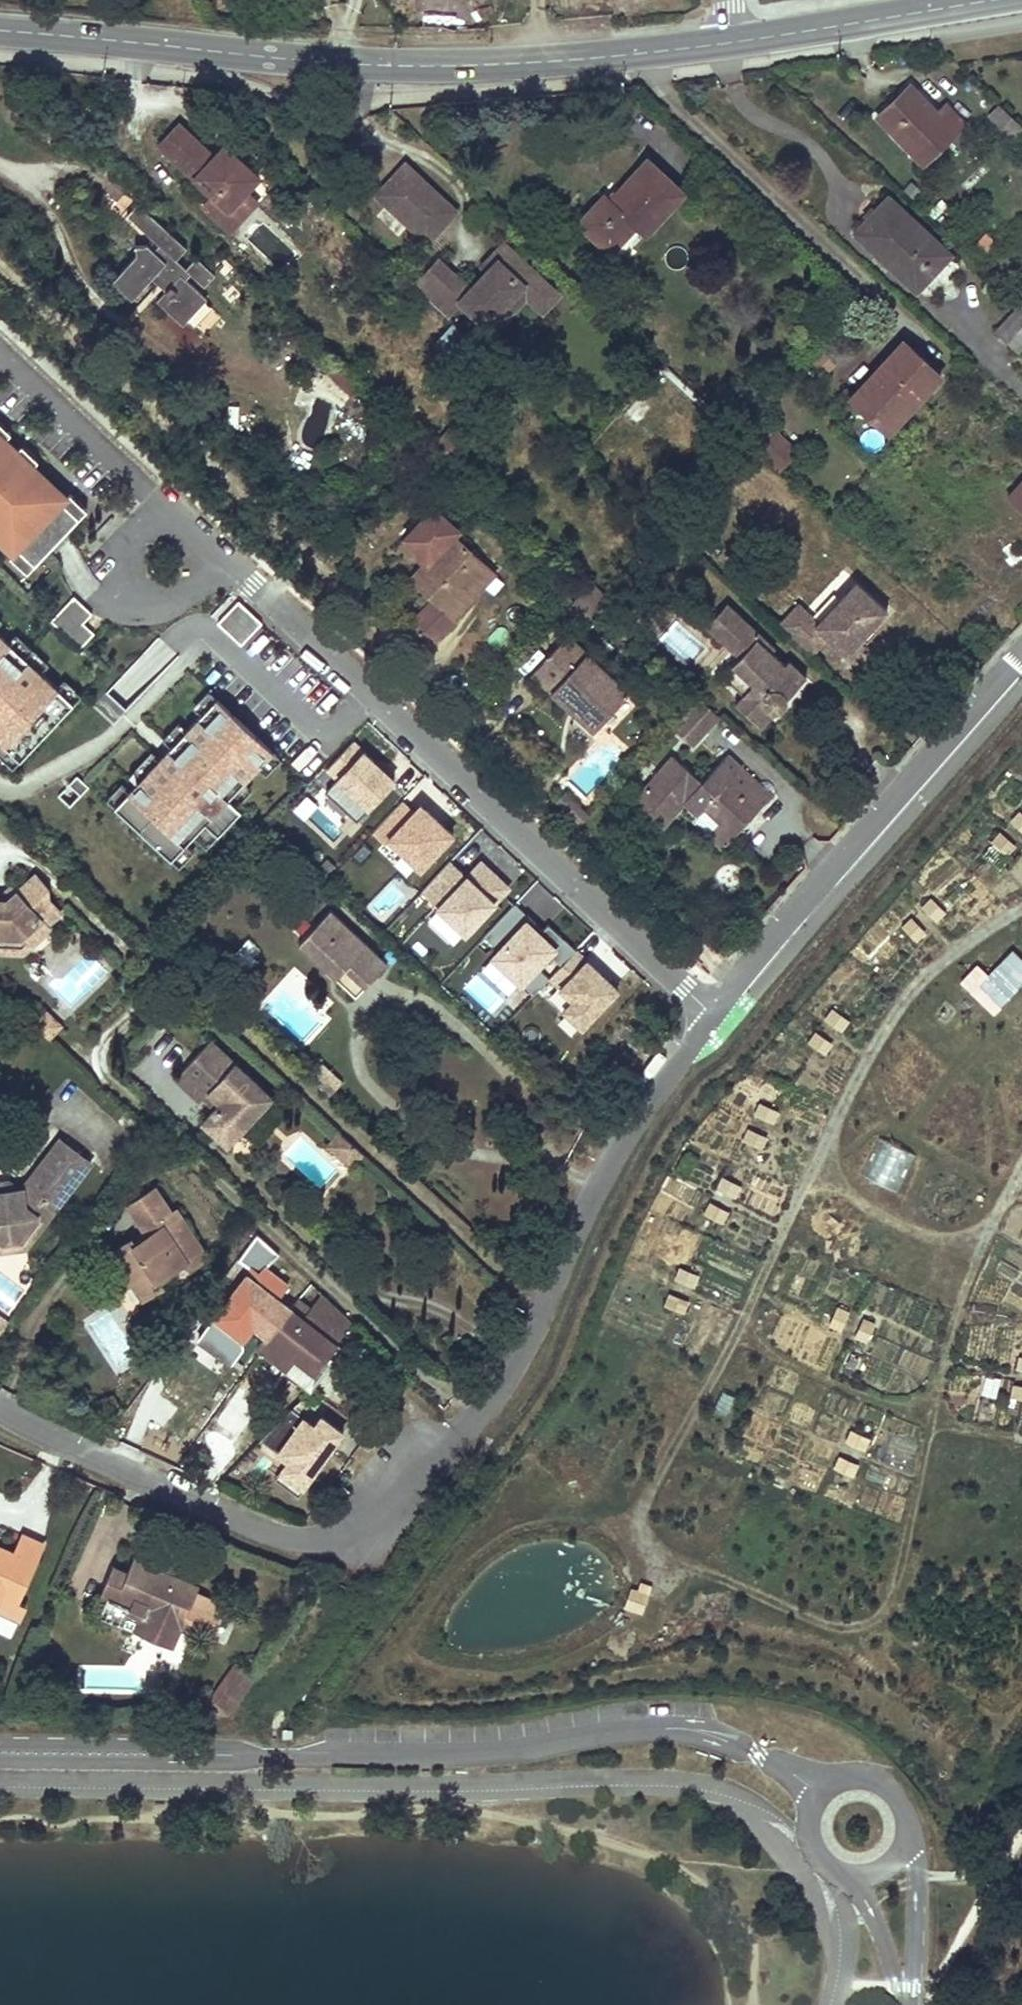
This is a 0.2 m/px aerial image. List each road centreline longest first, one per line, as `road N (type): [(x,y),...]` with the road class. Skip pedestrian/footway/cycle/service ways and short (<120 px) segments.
road 1 (residential): [(1021,654),(776,938),(673,1070),(603,1175),(512,1375),(382,1519),(329,1540),(273,1533),(0,1411)]
road 2 (track): [(1021,1167),(951,1342),(894,1605),(864,1628),(830,1626),(665,1562),(650,1535),(653,1496),(743,1333),(866,1064),(905,997),(1021,913)]
road 3 (unclassified): [(820,1794),(758,1755),(679,1729),(501,1752),(255,1756)]
road 4 (secondary): [(335,62),(436,67),(731,42)]
road 5 (secondary): [(0,32),(335,62)]
road 6 (track): [(743,1333),(868,1393),(1021,1440)]
road 7 (secondary): [(731,42),(992,0)]
road 8 (unclassified): [(255,1756),(233,1747),(0,1745)]
road 9 (unclassified): [(0,1758),(255,1756)]
road 10 (track): [(808,1190),(984,1252)]
road 11 (unclassified): [(903,1987),(916,1932),(904,1837)]
road 12 (unclassified): [(904,1837),(905,1819),(886,1788),(854,1778),(820,1794)]
road 13 (unclassified): [(854,1876),(903,1987)]

